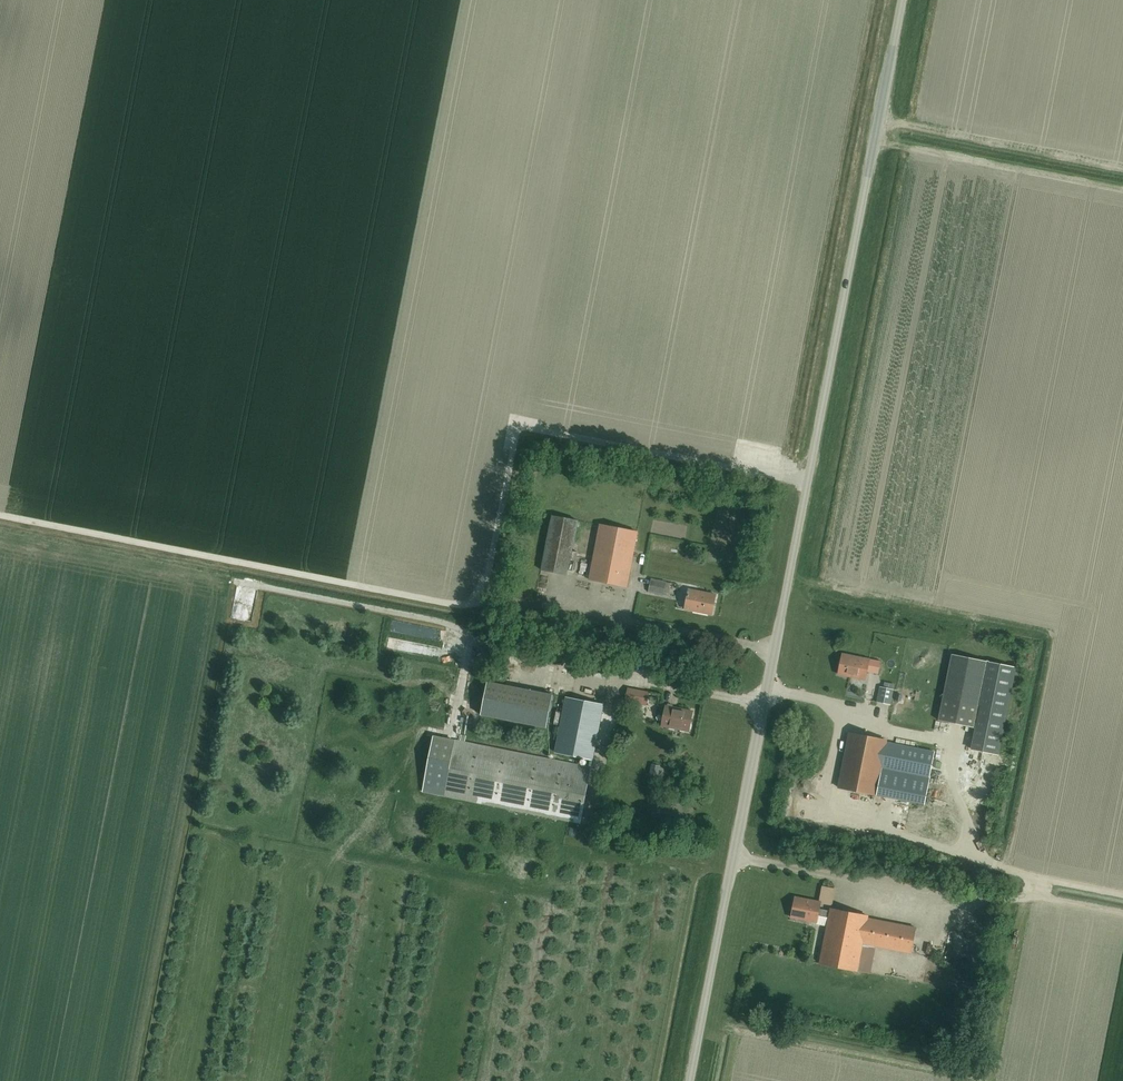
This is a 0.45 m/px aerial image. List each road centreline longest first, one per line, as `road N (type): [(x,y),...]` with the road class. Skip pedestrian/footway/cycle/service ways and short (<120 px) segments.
road 1 (unclassified): [(687,1080),(898,0)]
road 2 (track): [(806,480),(502,423),(471,599),(454,601),(0,518)]

